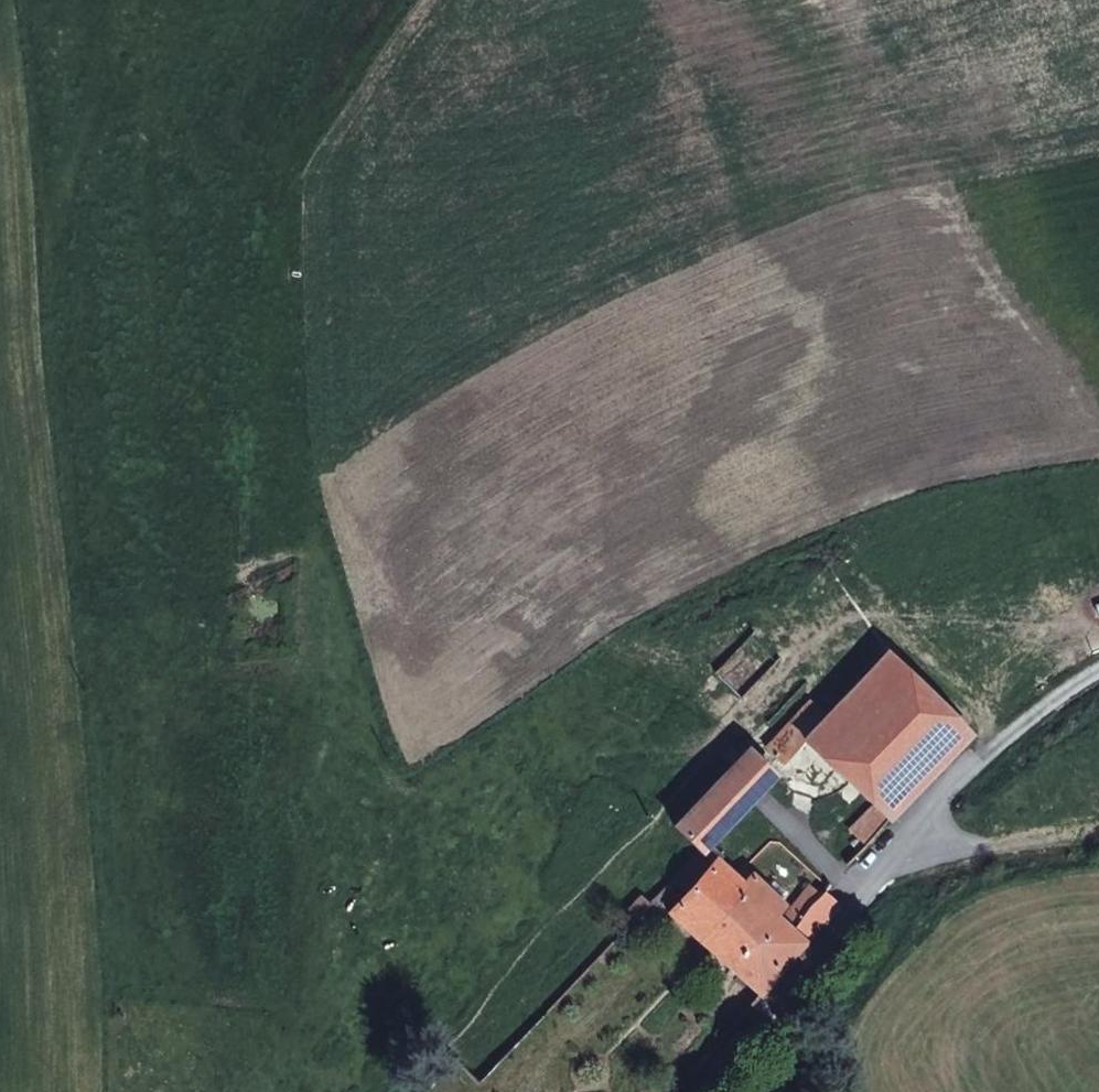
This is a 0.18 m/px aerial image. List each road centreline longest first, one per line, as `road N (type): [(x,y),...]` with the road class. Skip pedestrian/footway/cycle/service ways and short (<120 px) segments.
road 1 (track): [(716,1091),(933,810)]

